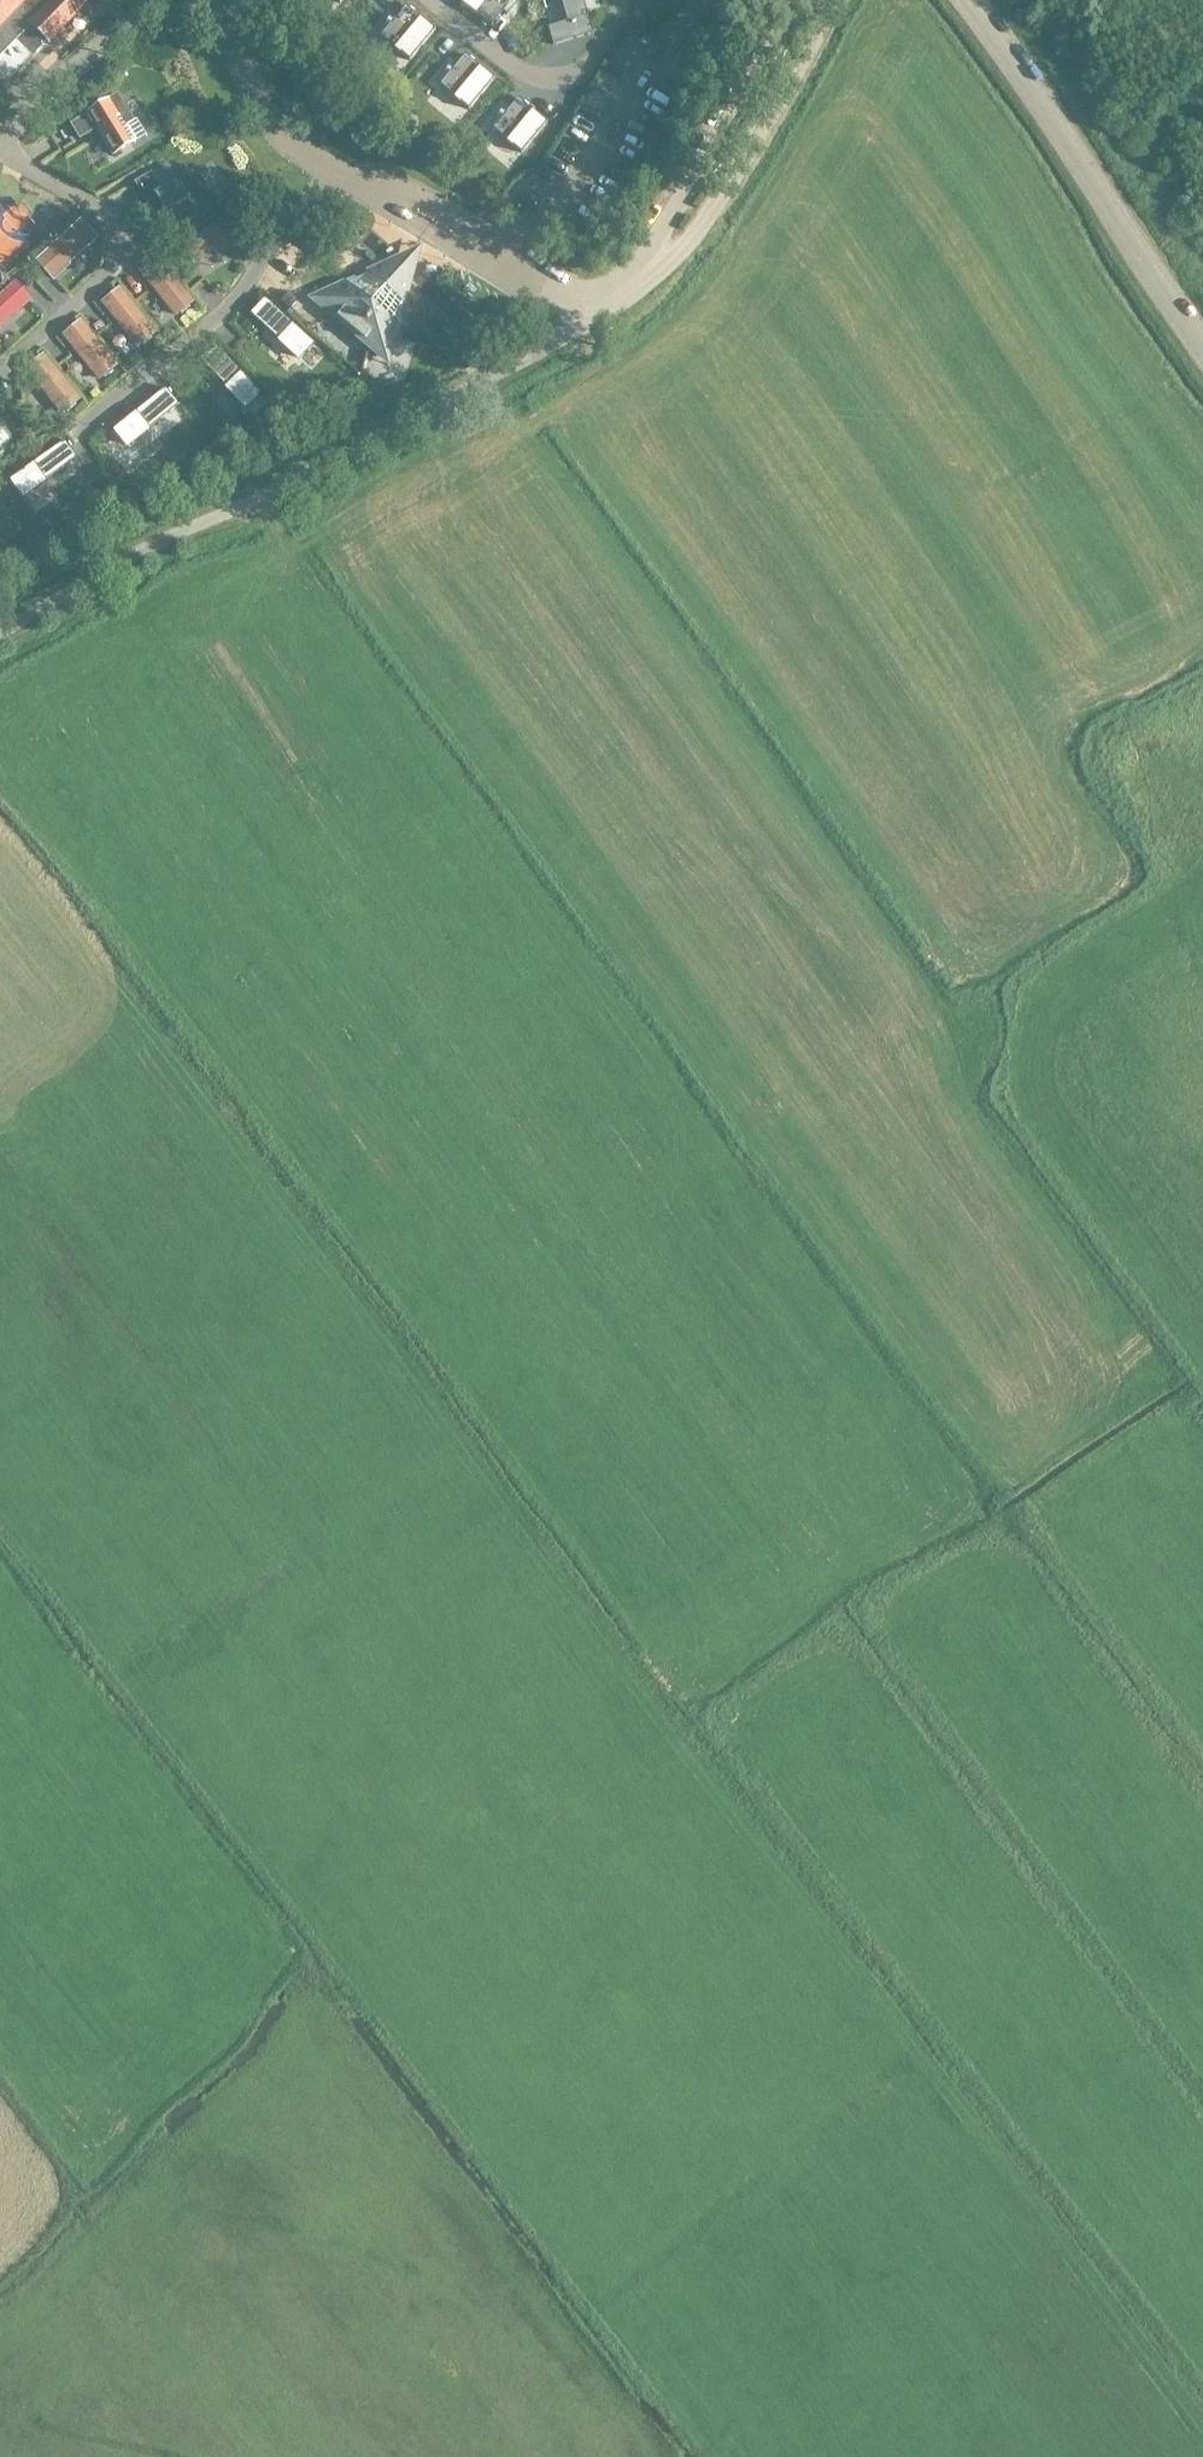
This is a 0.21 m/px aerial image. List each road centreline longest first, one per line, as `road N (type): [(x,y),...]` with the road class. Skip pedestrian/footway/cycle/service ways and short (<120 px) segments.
road 1 (unclassified): [(635,286),(445,402),(161,540),(0,635)]
road 2 (unclassified): [(1202,344),(963,0)]
road 3 (unclassified): [(635,286),(683,249),(832,0)]
road 4 (unclassified): [(801,0),(635,286)]

